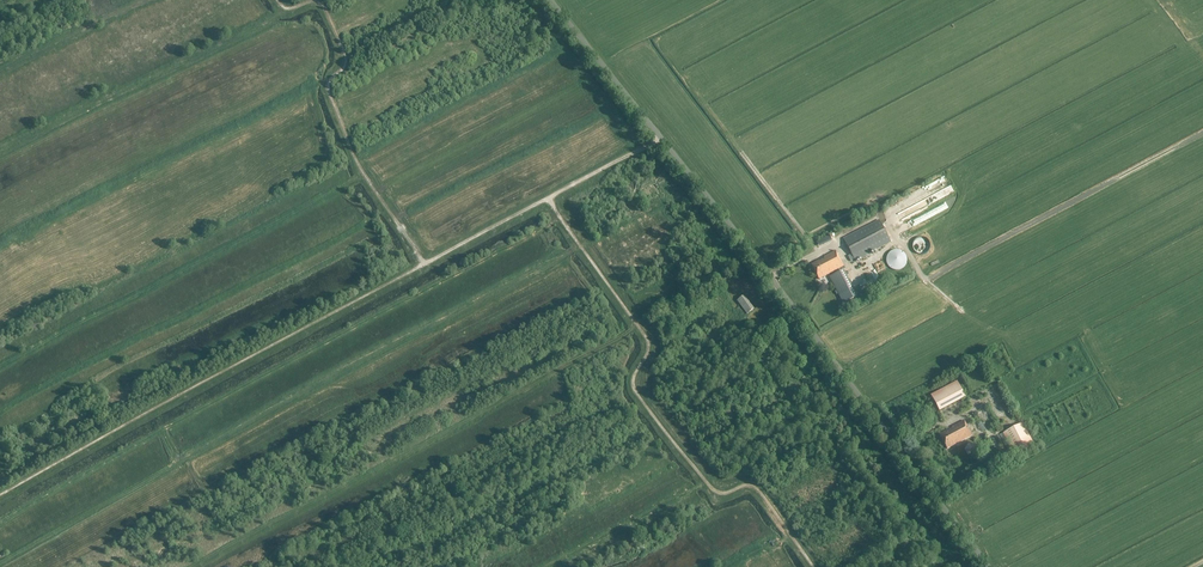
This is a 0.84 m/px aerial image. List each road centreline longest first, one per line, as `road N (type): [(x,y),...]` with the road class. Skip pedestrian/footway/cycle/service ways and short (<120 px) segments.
road 1 (unclassified): [(989,566),(551,0)]
road 2 (track): [(813,566),(755,487),(714,491),(639,397),(633,380),(648,342),(547,199)]
road 3 (track): [(425,263),(0,494)]
road 4 (track): [(425,263),(351,149),(328,85),(346,58),(324,8),(313,0),(285,11),(277,0)]
road 5 (track): [(0,151),(285,11)]
road 6 (track): [(142,0),(0,68)]
road 7 (track): [(547,199),(425,263)]
road 8 (track): [(547,199),(661,137)]

